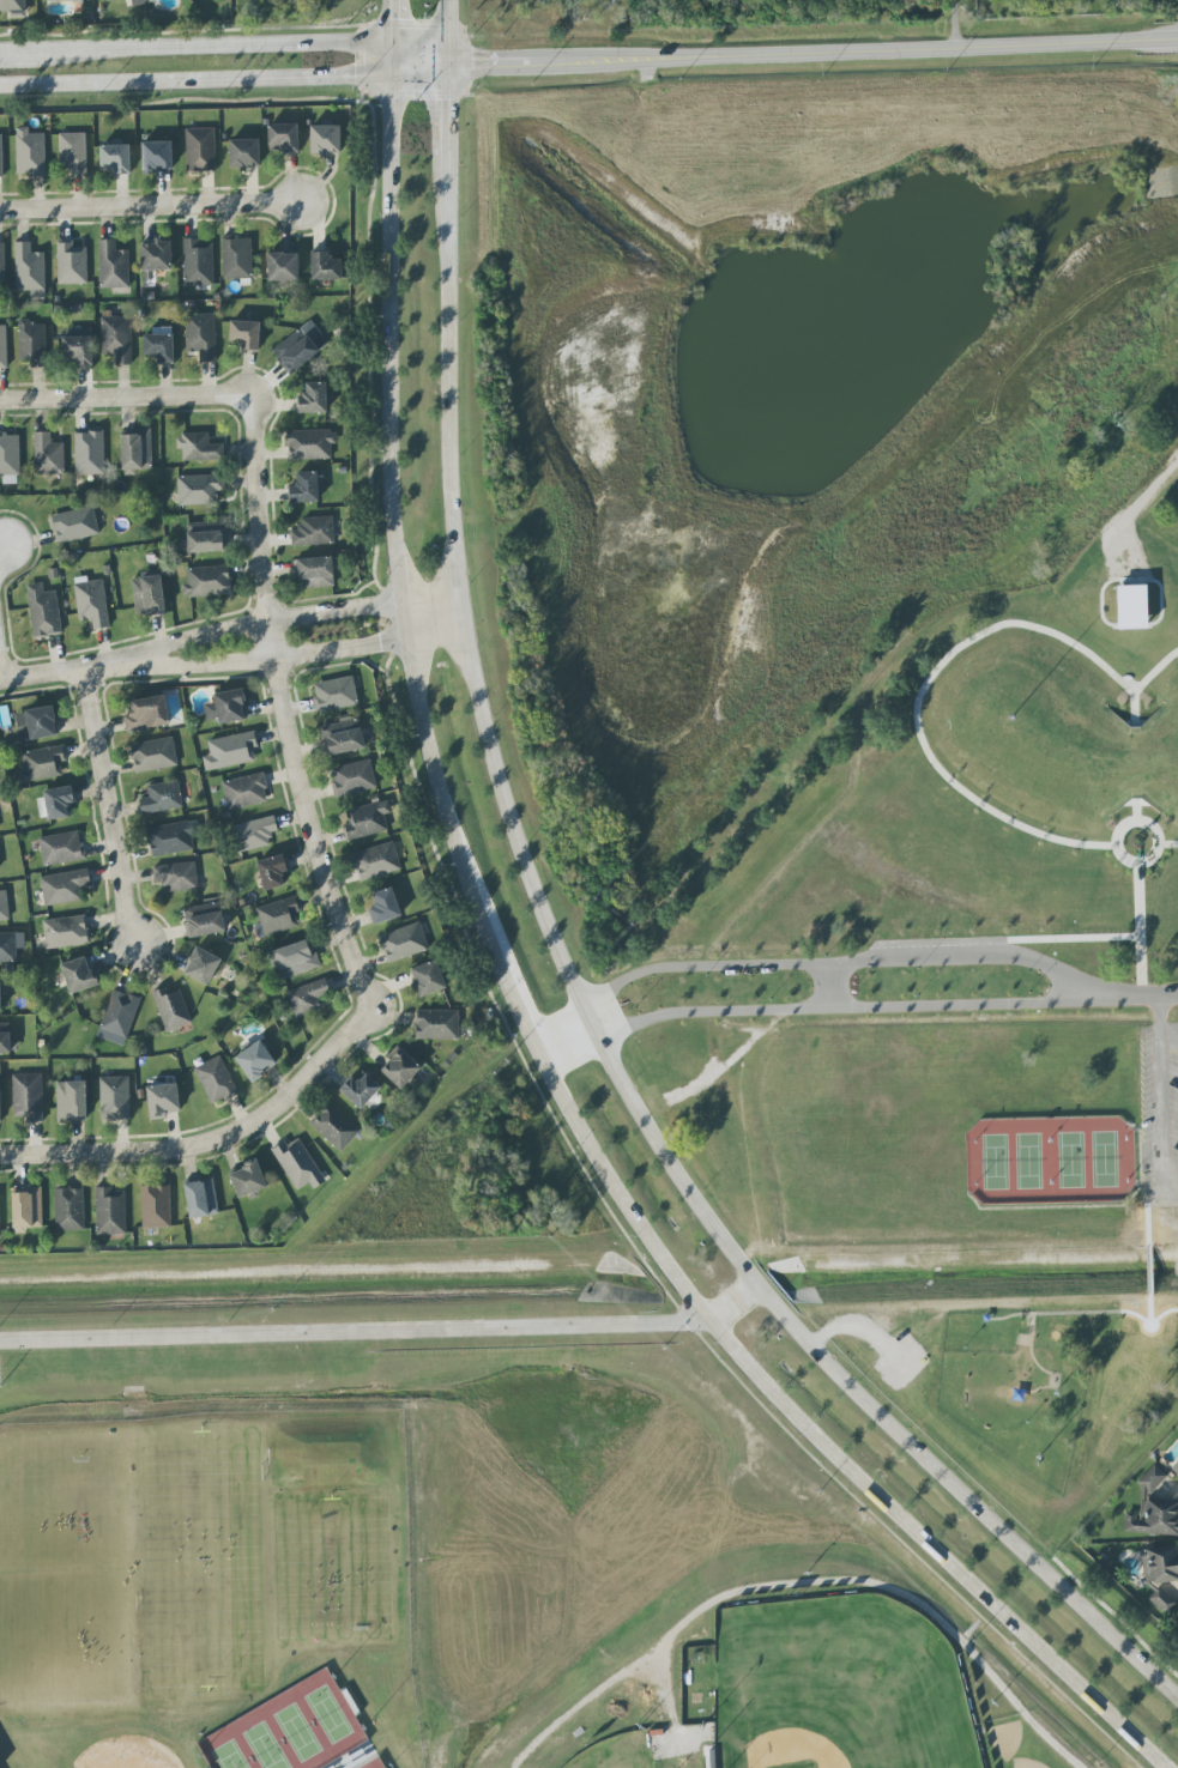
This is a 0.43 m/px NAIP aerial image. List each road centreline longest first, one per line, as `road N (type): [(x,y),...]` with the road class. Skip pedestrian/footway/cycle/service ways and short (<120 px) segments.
road 1 (secondary): [(391,48),(404,638),(448,823),(503,969),(574,1120),(705,1319),(805,1427),(1163,1767)]
road 2 (secondary): [(1177,1697),(811,1349),(664,1157),(592,1024),(531,873),(459,593),(449,46)]
road 3 (residential): [(760,1289),(693,1322),(0,1342)]
road 4 (tertiary): [(0,84),(447,73),(669,59)]
road 5 (residential): [(252,398),(270,661),(303,809),(363,1006)]
road 6 (tertiary): [(1177,41),(669,59)]
road 7 (residential): [(363,1006),(289,1096),(223,1138),(145,1152),(0,1157)]
road 8 (residential): [(713,1017),(1089,1007)]
road 9 (tertiary): [(391,48),(38,56)]
road 10 (residential): [(133,661),(209,671),(467,629)]
road 11 (residential): [(459,593),(191,637),(133,661)]
road 12 (residential): [(303,201),(0,212)]
road 13 (residential): [(84,670),(133,946)]
road 14 (residential): [(1089,1007),(1046,971),(1009,961),(828,973)]
road 15 (residential): [(252,398),(0,403)]
road 16 (residential): [(828,973),(653,974)]
road 17 (tertiary): [(669,59),(532,50)]
road 18 (residential): [(592,1024),(713,1017)]

